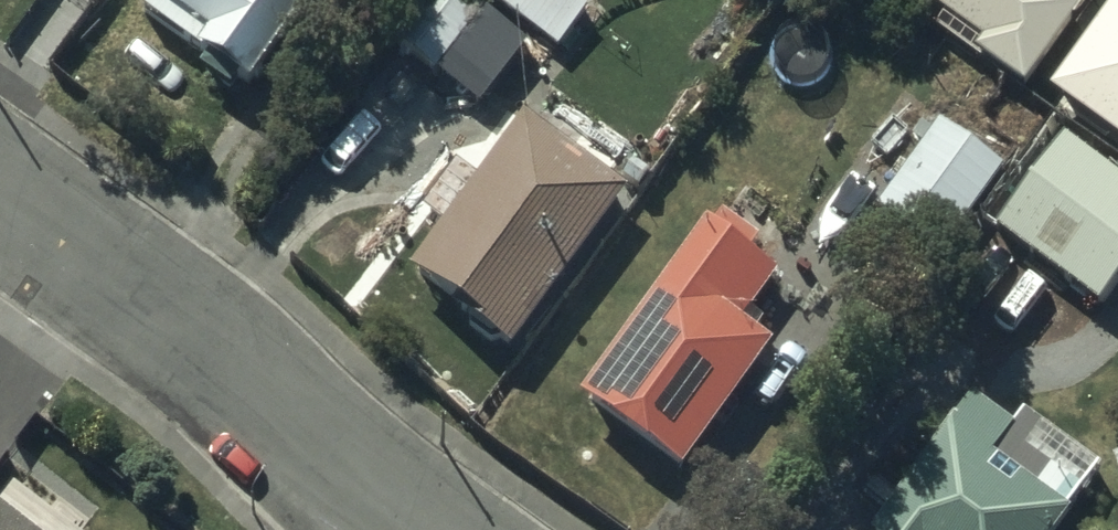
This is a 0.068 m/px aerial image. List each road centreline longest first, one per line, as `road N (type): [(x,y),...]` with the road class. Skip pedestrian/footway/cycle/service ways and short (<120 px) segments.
road 1 (residential): [(0,204),(442,529)]

